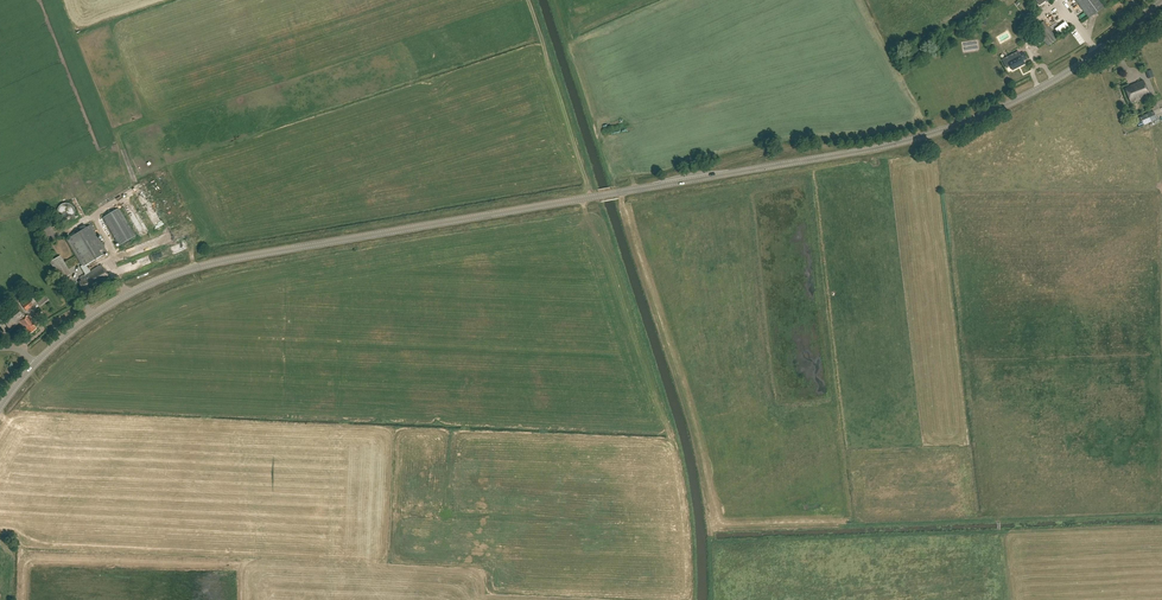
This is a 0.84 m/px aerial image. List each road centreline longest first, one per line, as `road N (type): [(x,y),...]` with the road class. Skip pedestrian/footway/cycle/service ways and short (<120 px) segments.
road 1 (tertiary): [(37,362),(109,304),(207,265),(856,152),(952,127),(1072,70),(1161,0)]

